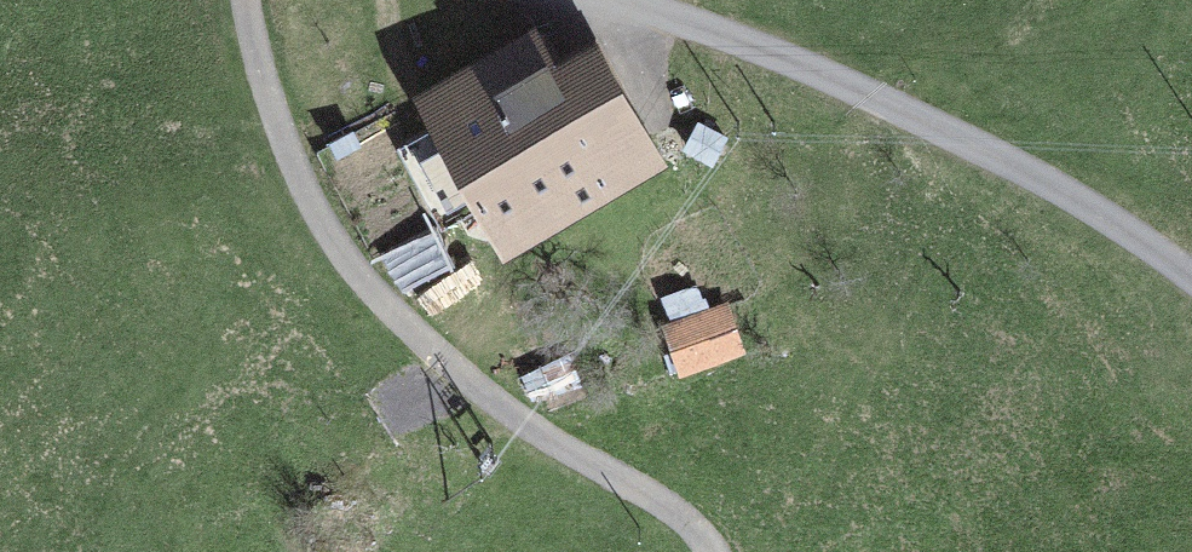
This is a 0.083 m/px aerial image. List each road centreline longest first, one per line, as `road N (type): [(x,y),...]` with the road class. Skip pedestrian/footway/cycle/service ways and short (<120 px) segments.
road 1 (track): [(711,551),(680,505),(515,411),(373,288),(295,146),(250,0)]
road 2 (track): [(1191,277),(1147,240),(948,125),(631,0)]

